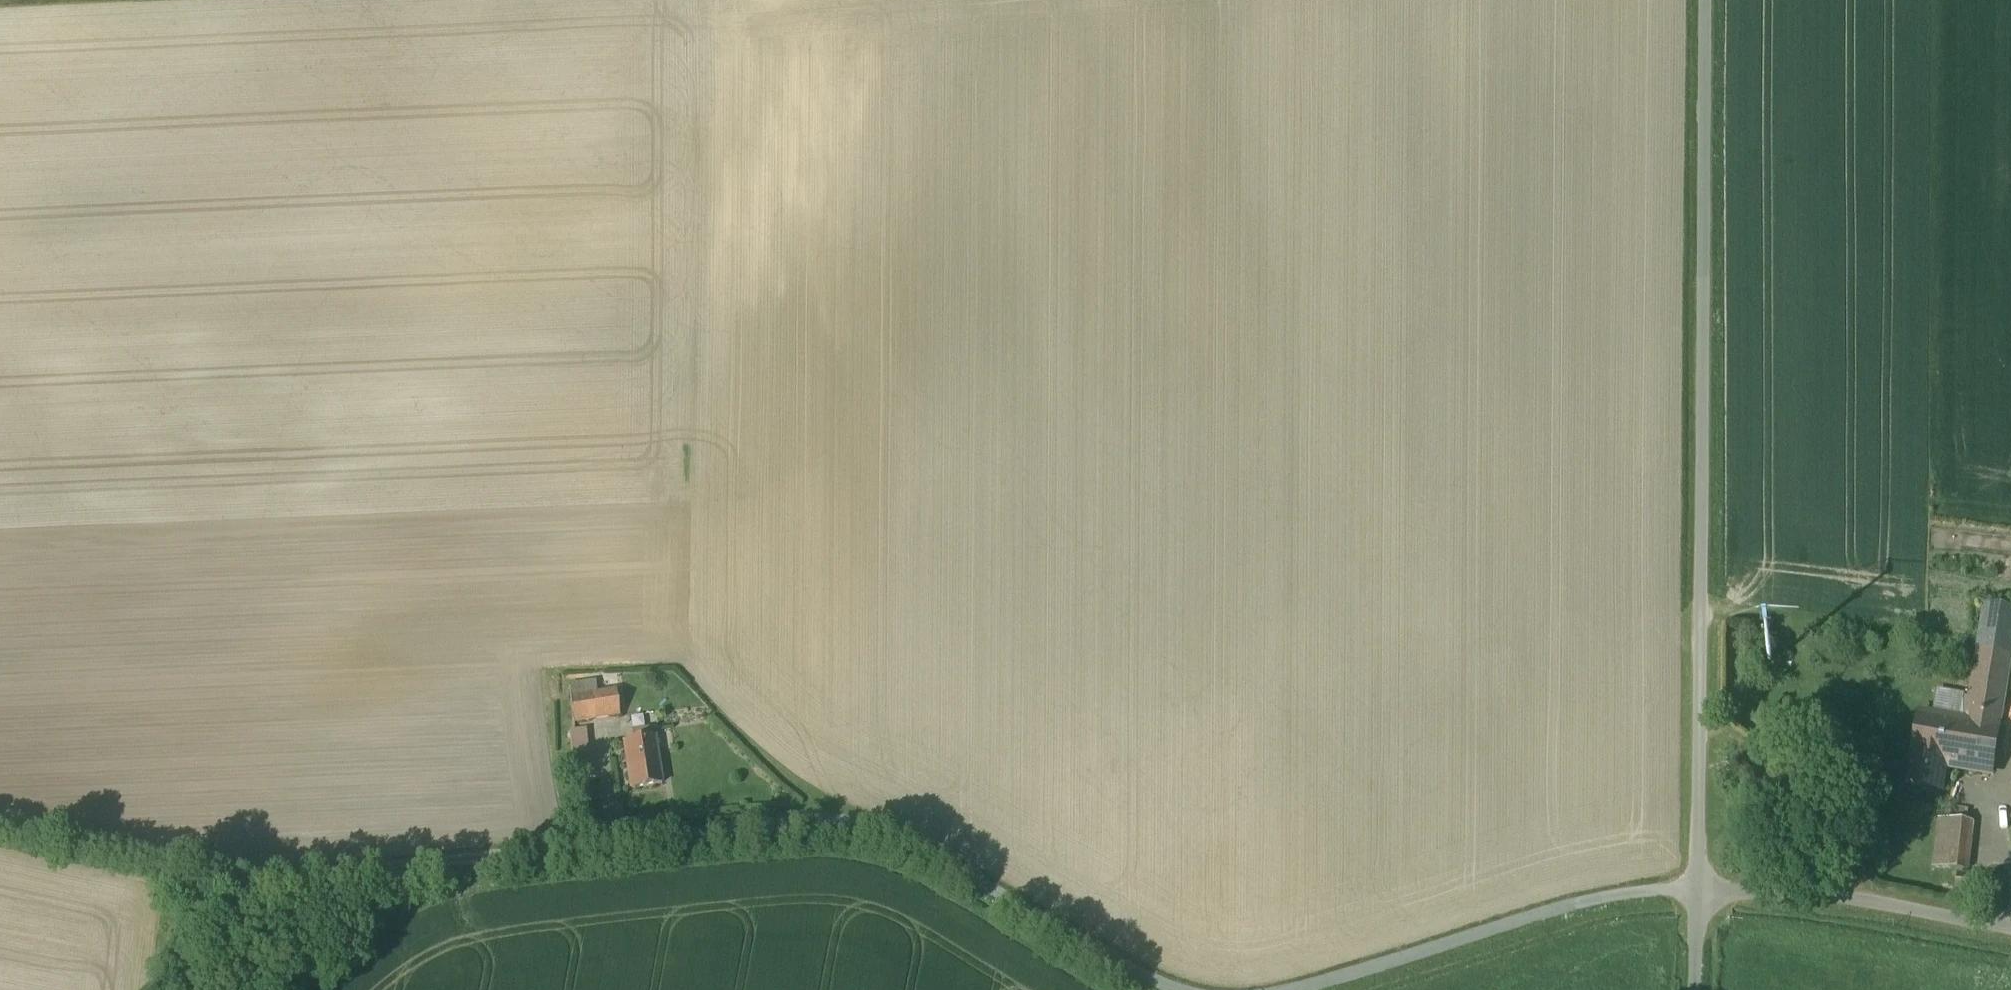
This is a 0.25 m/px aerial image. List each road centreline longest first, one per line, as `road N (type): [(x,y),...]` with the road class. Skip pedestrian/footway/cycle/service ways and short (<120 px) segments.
road 1 (unclassified): [(1704,0),(1694,989)]

